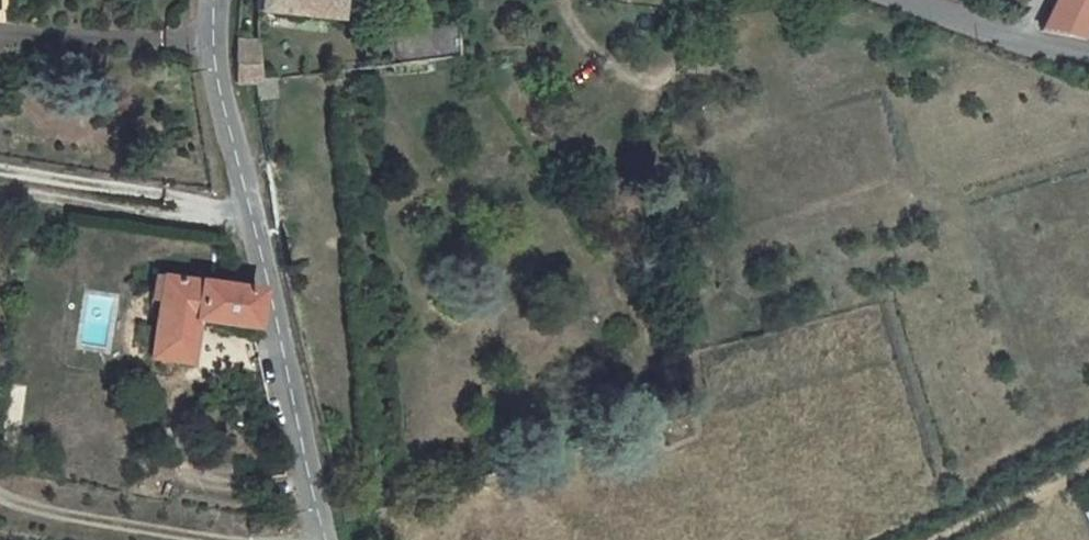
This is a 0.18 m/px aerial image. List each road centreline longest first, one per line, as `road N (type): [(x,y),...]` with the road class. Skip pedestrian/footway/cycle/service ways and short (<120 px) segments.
road 1 (tertiary): [(318,539),(206,72),(208,0)]
road 2 (unclassified): [(915,0),(1009,38),(1088,53)]
road 3 (track): [(929,539),(1088,467)]

